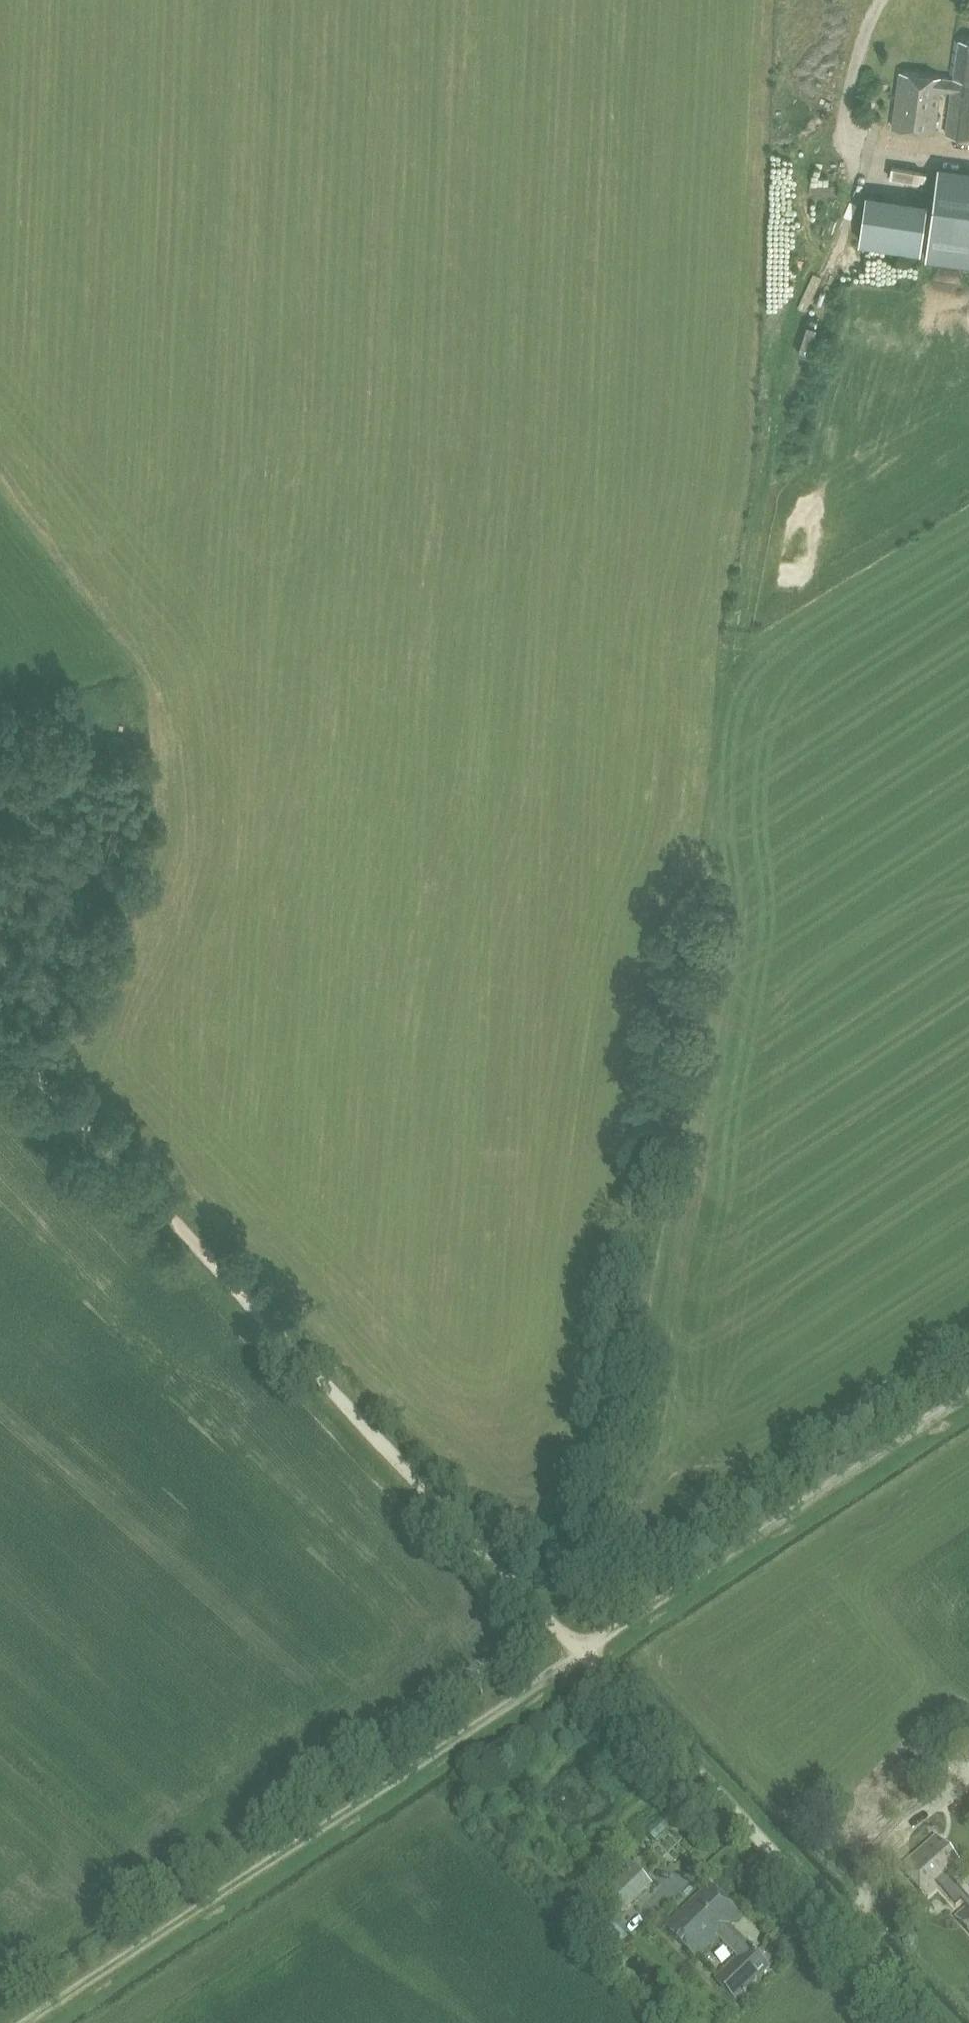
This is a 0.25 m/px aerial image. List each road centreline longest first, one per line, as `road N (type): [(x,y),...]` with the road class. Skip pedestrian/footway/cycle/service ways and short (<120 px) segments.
road 1 (track): [(849,139),(854,175),(764,484),(719,728),(583,1651)]
road 2 (track): [(0,1032),(583,1651)]
road 3 (track): [(583,1651),(28,2022)]
road 4 (track): [(583,1651),(934,2022)]
road 5 (track): [(968,1392),(583,1651)]

